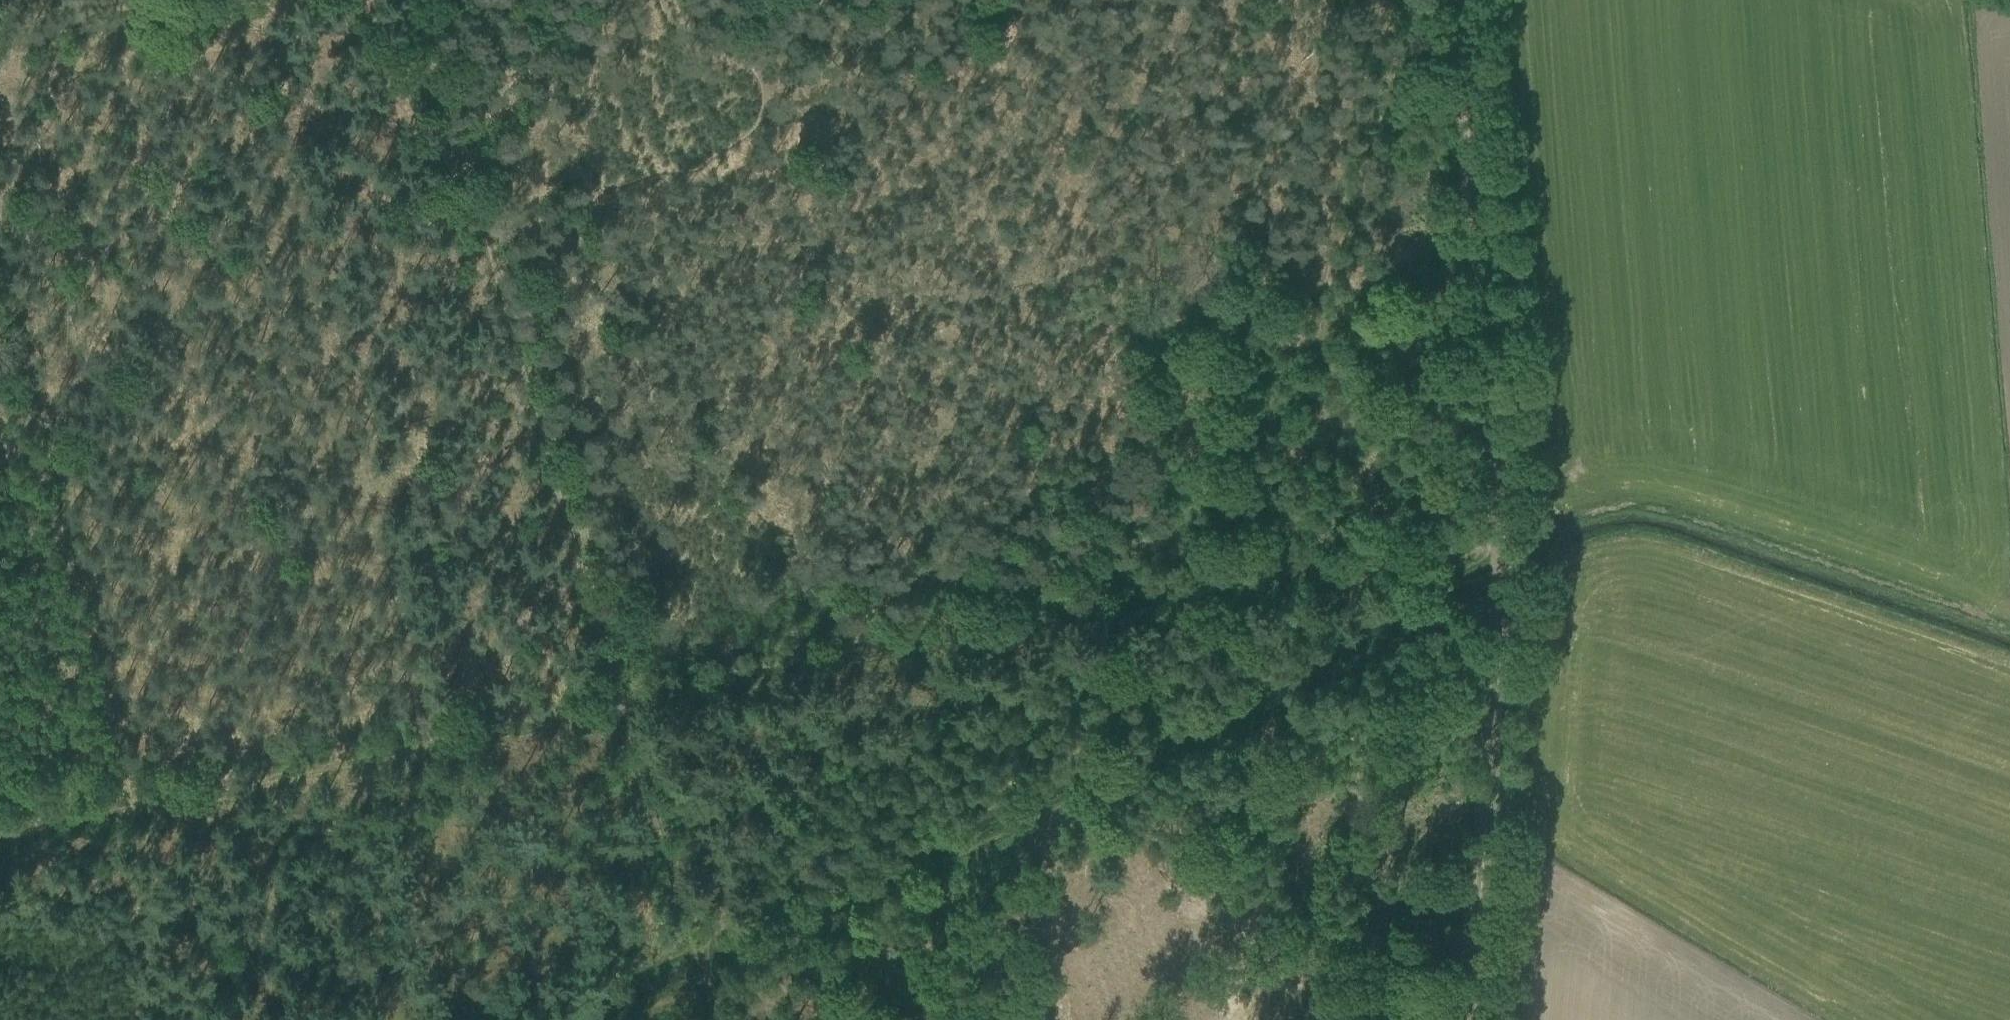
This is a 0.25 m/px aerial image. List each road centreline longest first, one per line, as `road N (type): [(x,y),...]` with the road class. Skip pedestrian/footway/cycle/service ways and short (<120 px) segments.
road 1 (track): [(419,0),(687,968)]
road 2 (track): [(1503,569),(1509,507),(1475,108)]
road 3 (track): [(1459,1019),(1503,569)]

